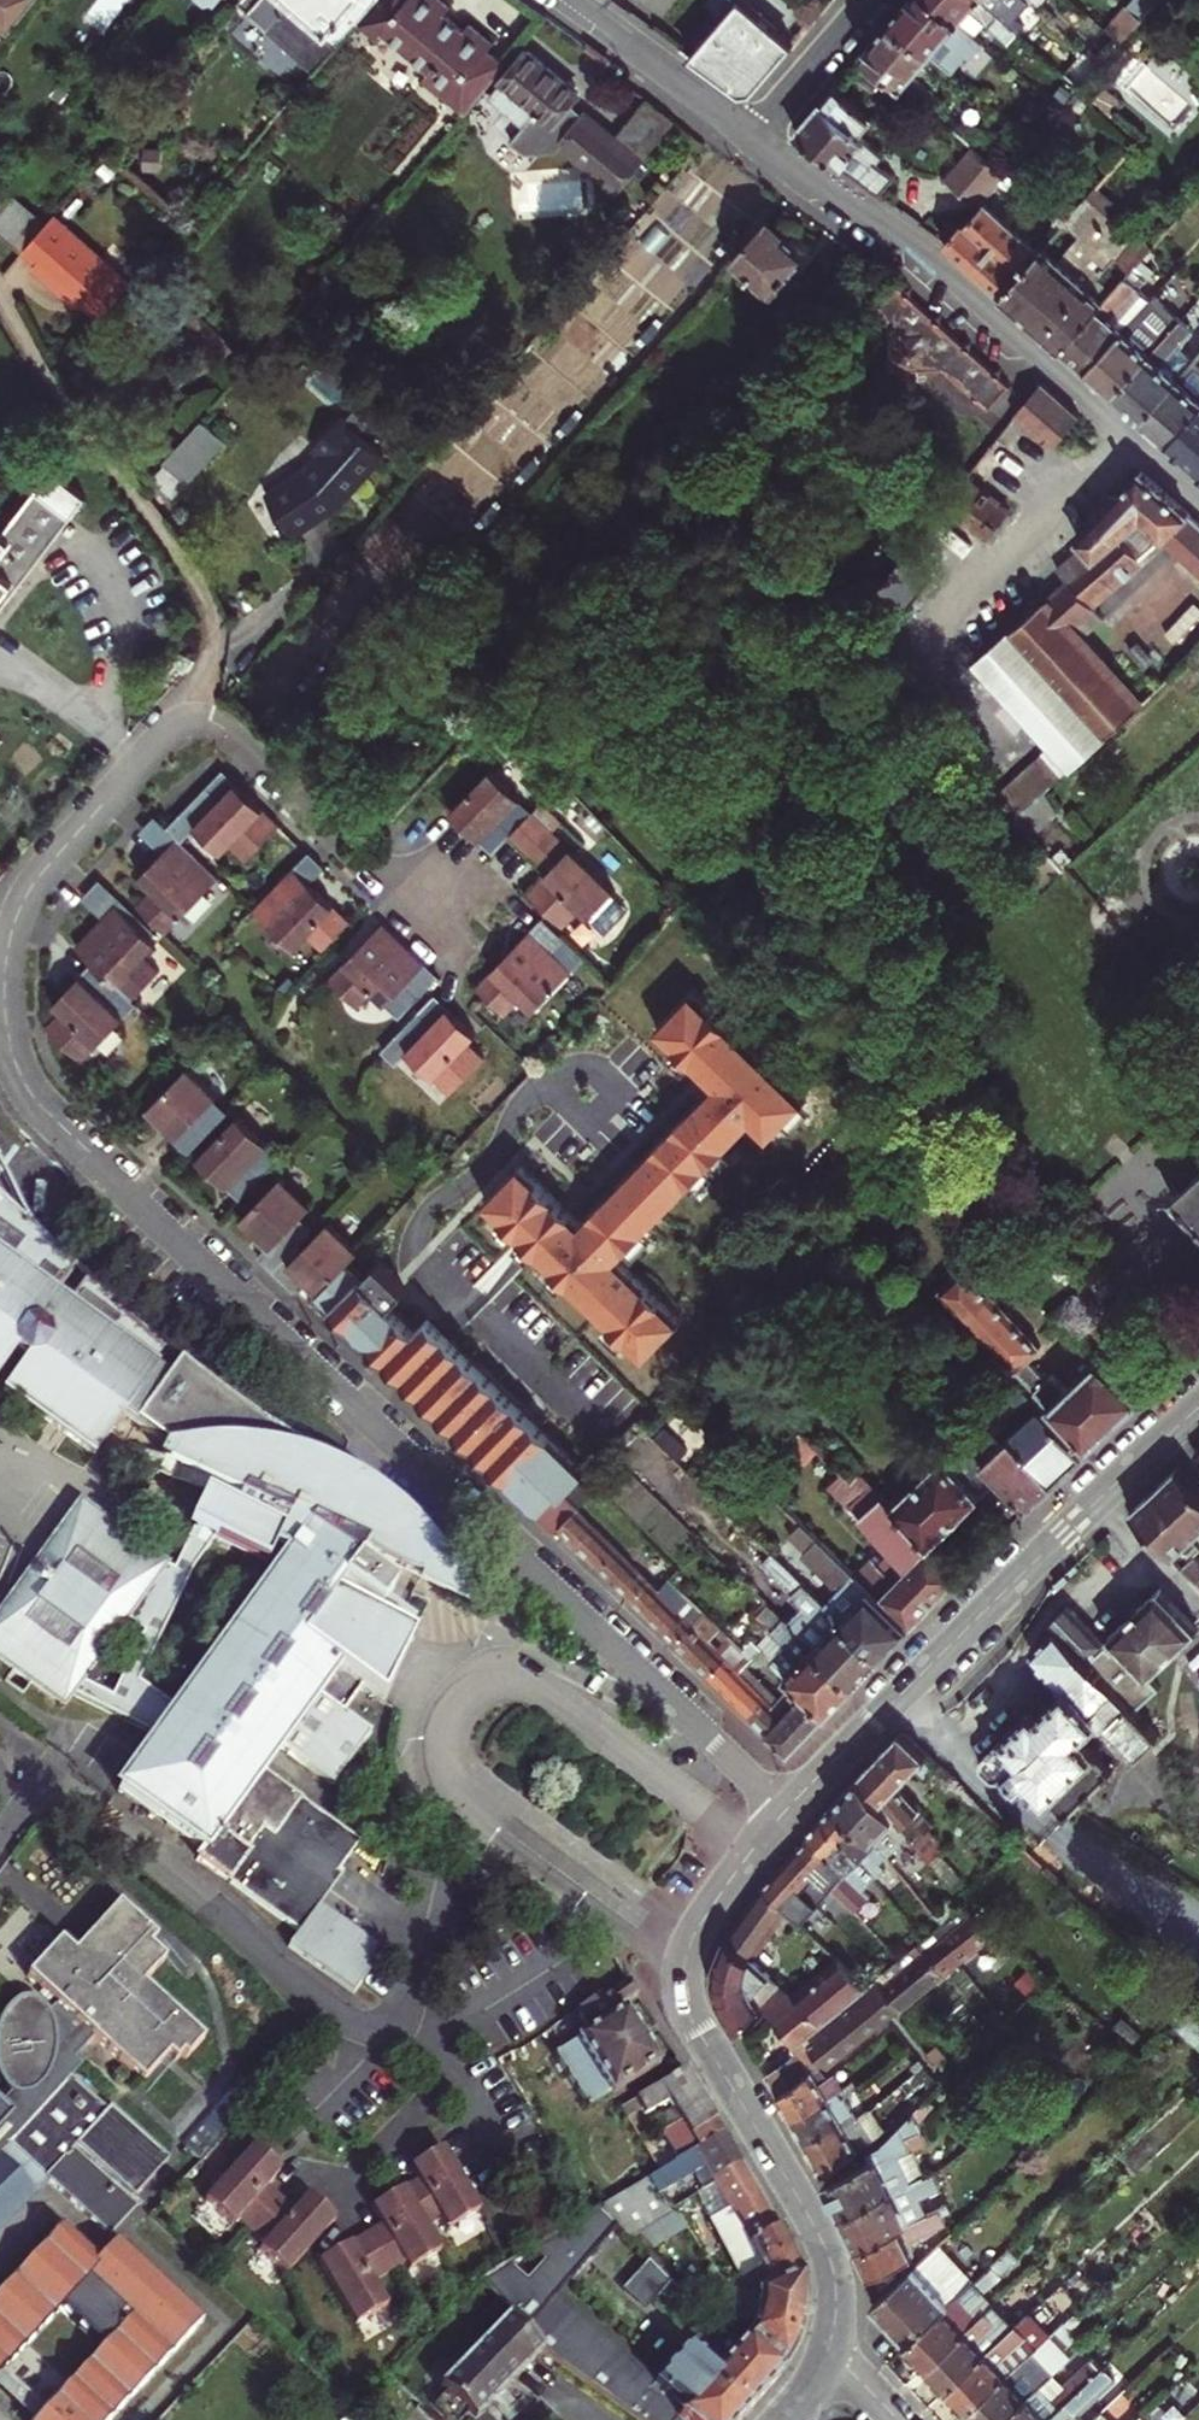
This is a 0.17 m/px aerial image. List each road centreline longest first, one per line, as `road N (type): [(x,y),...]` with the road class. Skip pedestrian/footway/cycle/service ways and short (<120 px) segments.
road 1 (residential): [(790,1808),(61,1127),(14,1063),(4,993),(24,898),(182,726),(199,720),(229,733),(417,912)]
road 2 (tertiary): [(829,2352),(836,2320),(832,2266),(693,2025),(683,1987),(695,1931),(790,1808)]
road 3 (residential): [(1198,496),(946,270),(756,133)]
road 4 (tertiary): [(790,1808),(1198,1409)]
road 5 (residential): [(756,133),(567,0)]
road 6 (residential): [(872,0),(756,133)]

